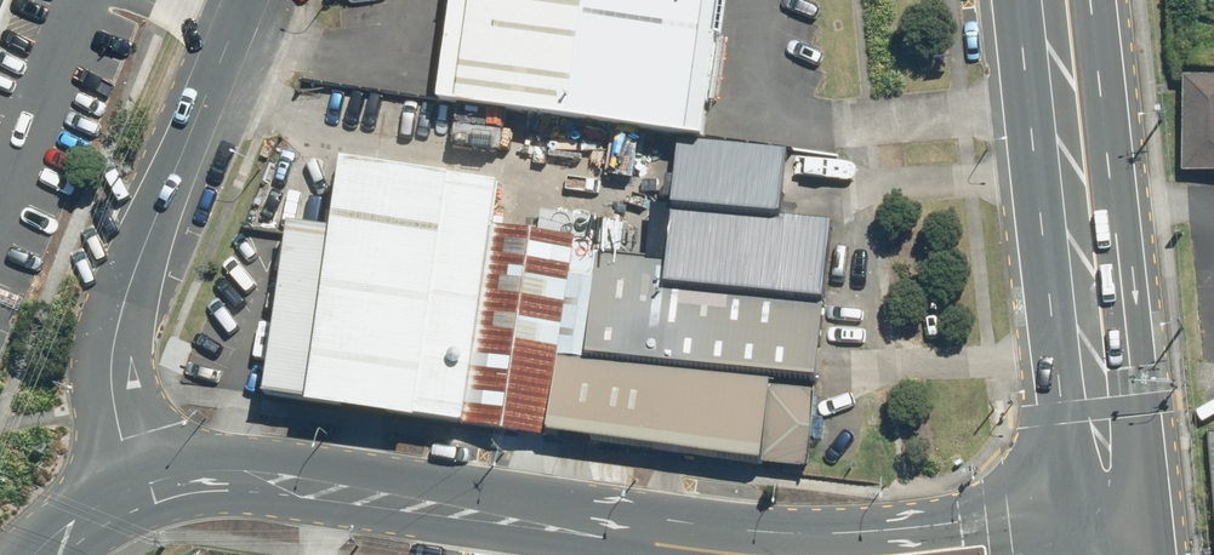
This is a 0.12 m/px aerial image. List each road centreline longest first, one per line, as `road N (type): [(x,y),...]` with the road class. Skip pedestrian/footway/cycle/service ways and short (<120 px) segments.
road 1 (secondary): [(138,493),(185,480),(276,474),(743,554)]
road 2 (unclassified): [(138,493),(115,394),(113,346),(135,267),(243,0)]
road 3 (secondary): [(1101,412),(1049,0)]
road 4 (secondary): [(849,554),(892,529),(1080,502)]

